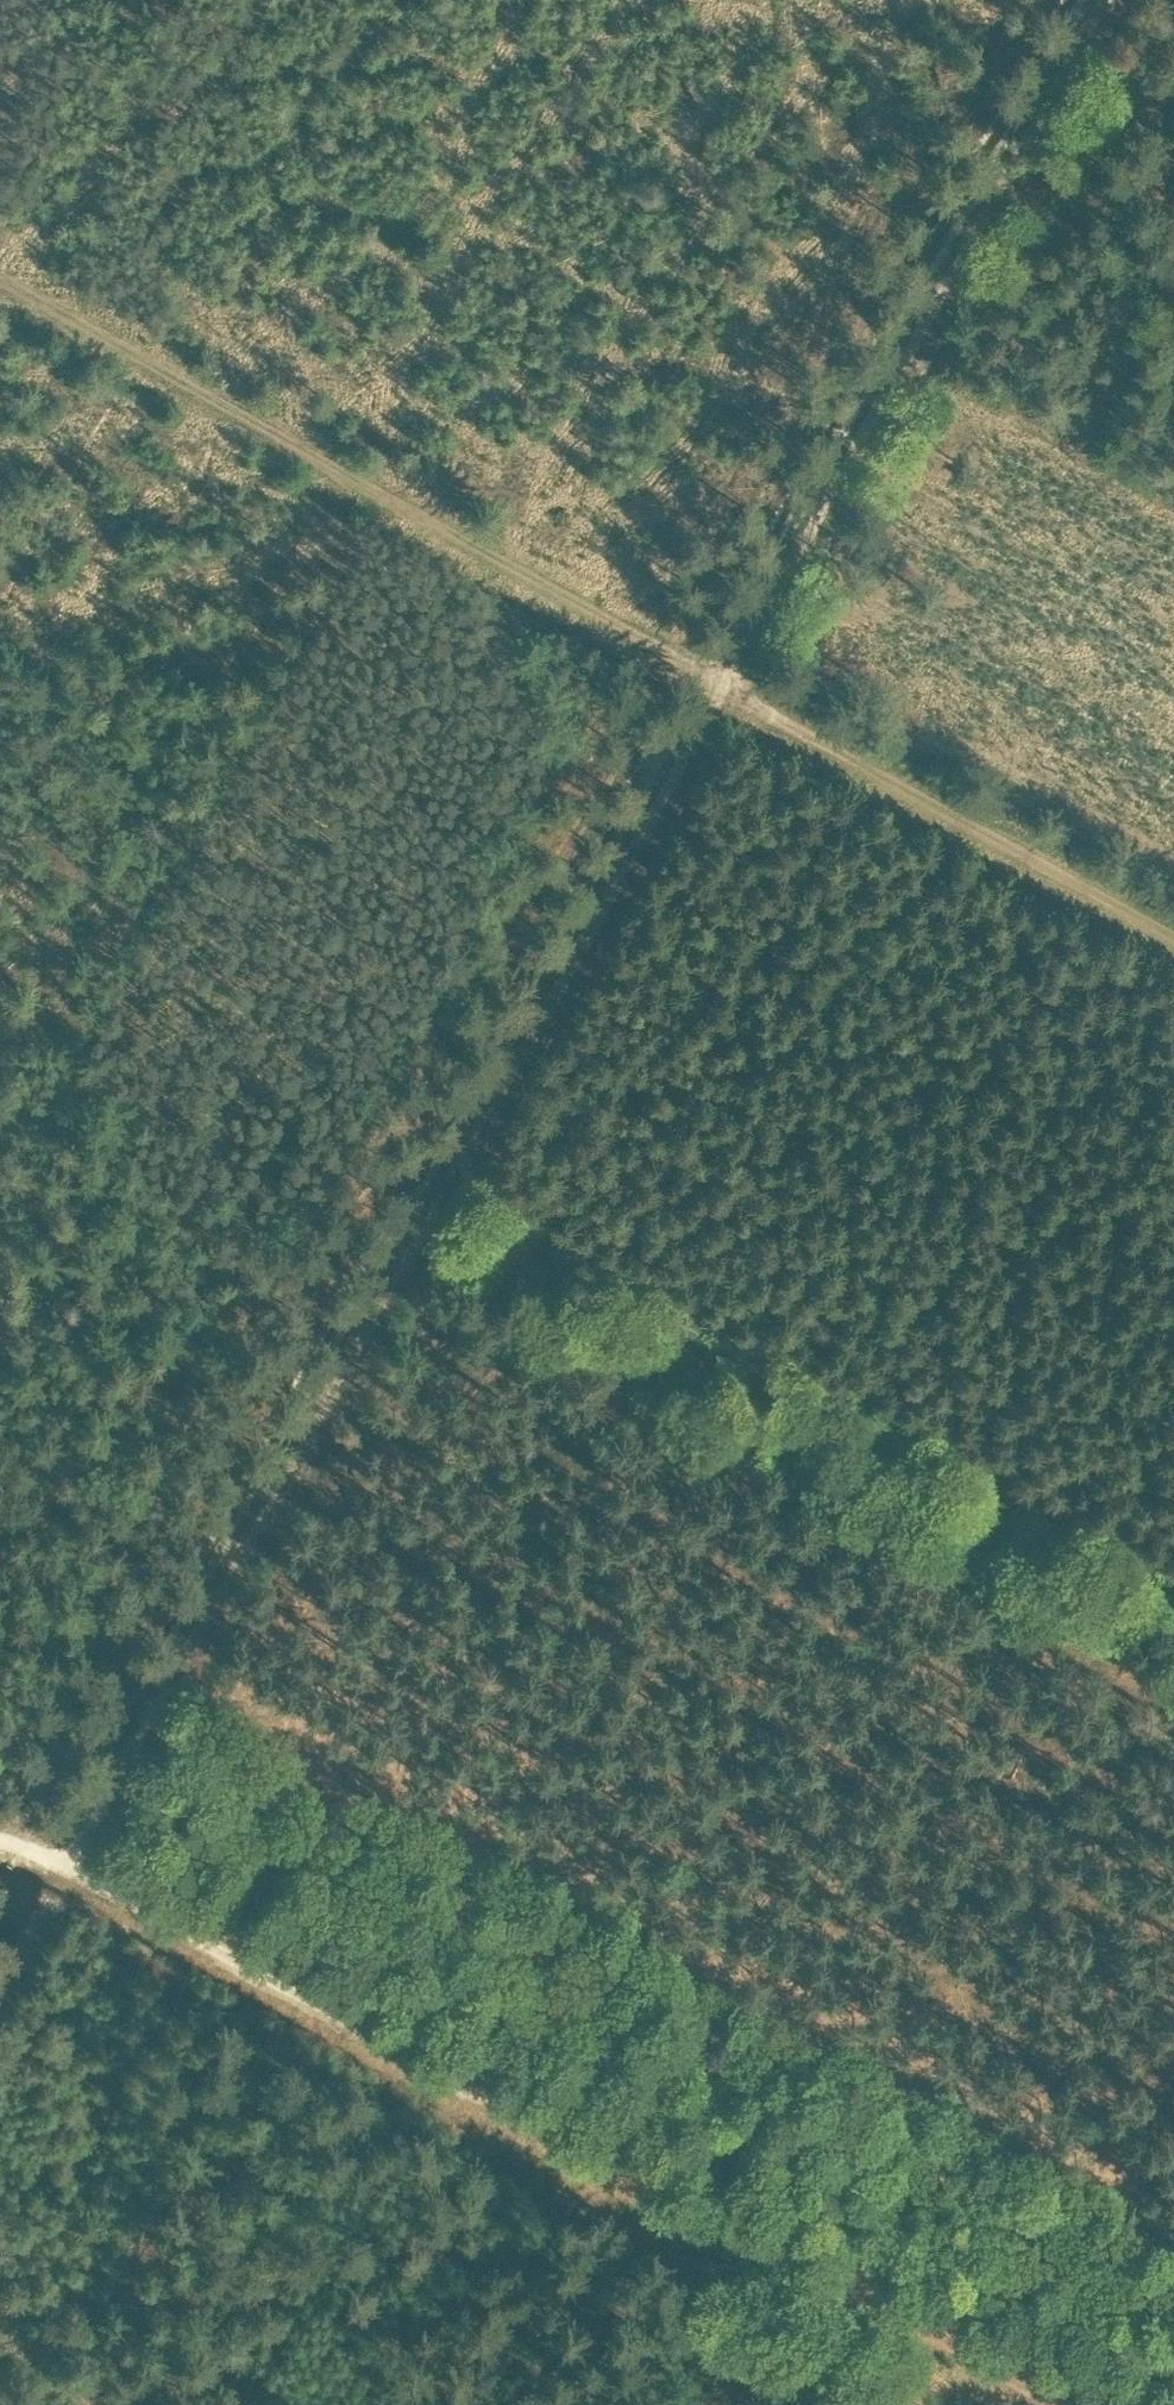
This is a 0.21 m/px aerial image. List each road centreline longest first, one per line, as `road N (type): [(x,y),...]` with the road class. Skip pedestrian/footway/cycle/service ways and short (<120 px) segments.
road 1 (track): [(70,1860),(1105,0)]
road 2 (track): [(1055,2404),(70,1860),(0,1840)]
road 3 (track): [(89,2404),(0,2313)]

